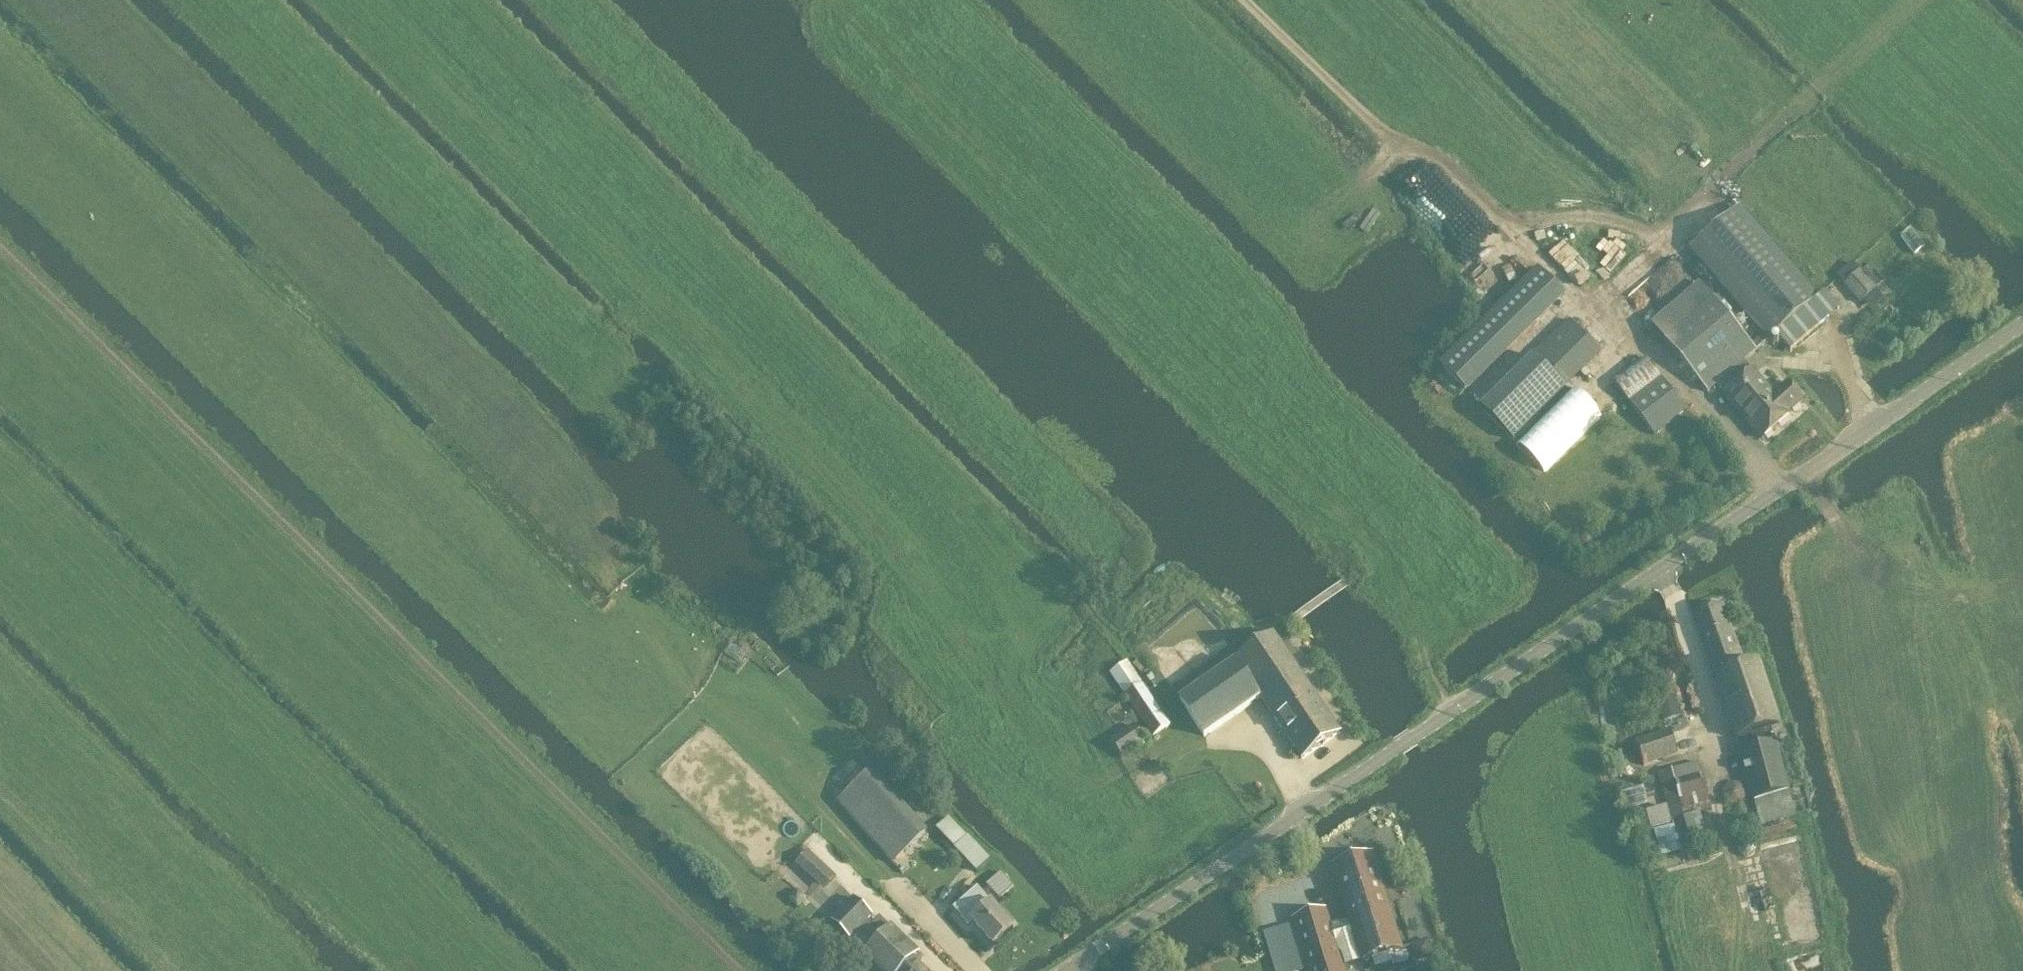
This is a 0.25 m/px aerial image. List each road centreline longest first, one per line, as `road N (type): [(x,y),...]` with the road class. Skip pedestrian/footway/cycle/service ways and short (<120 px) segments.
road 1 (tertiary): [(2022,316),(1800,480),(1065,970)]
road 2 (track): [(1932,970),(1843,549),(1949,599),(2022,584)]
road 3 (track): [(1641,334),(1568,287),(1459,175),(1386,133),(1244,0)]

